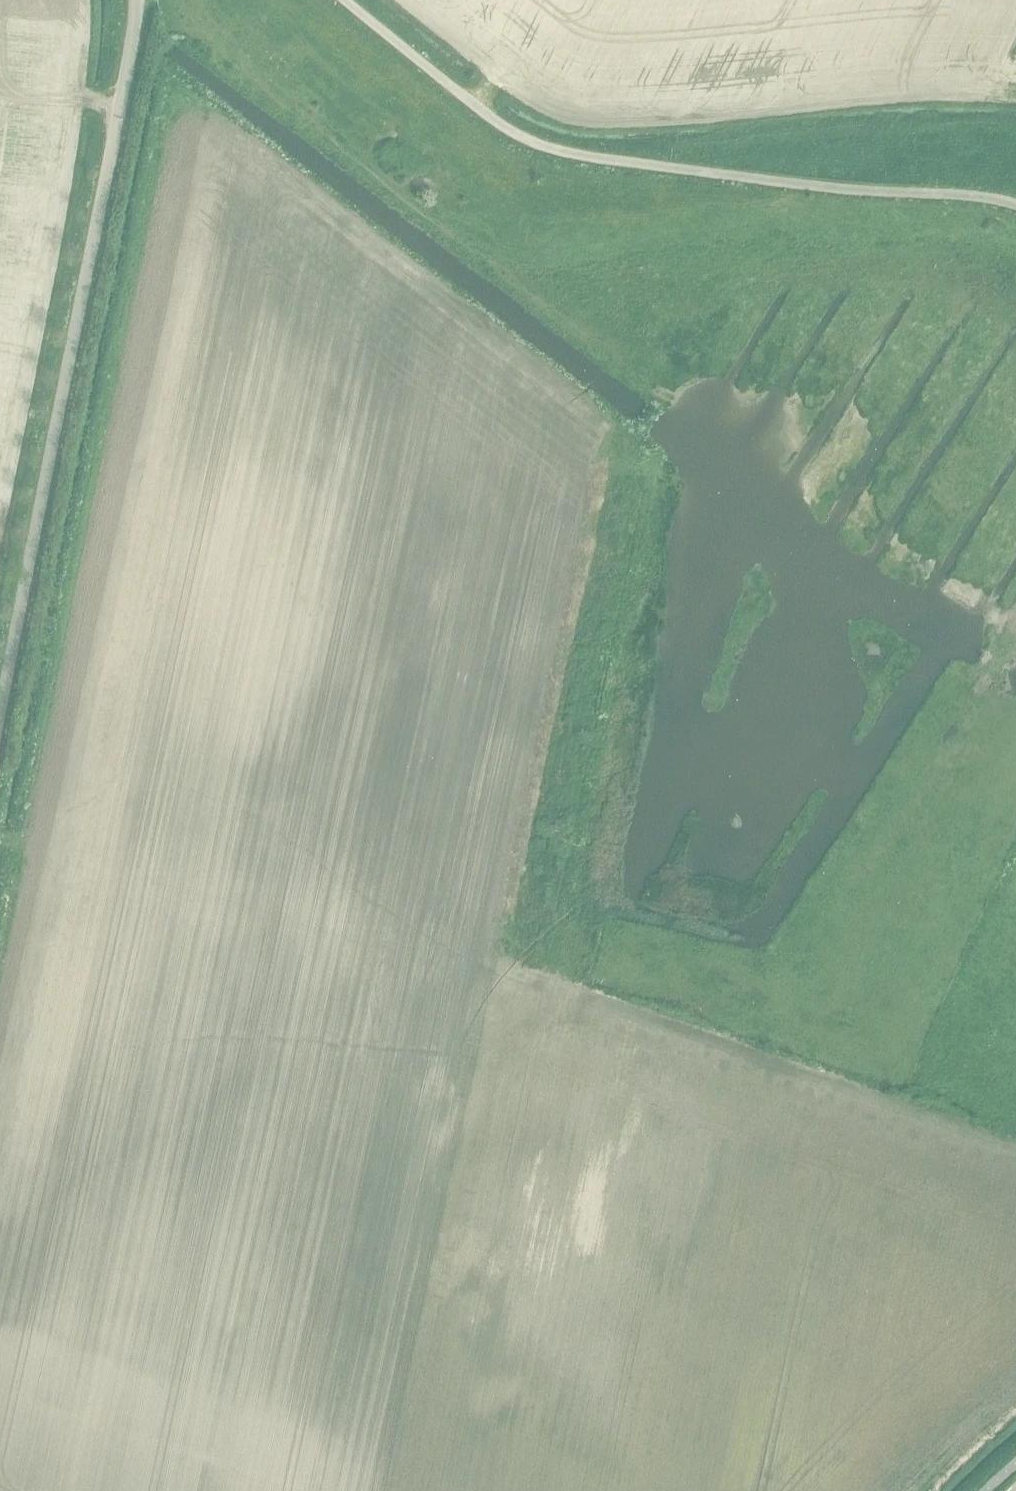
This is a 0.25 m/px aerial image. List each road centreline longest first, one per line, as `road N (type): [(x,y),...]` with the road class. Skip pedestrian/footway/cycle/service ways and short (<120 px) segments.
road 1 (unclassified): [(1015,209),(682,161),(571,159),(407,66),(346,0)]
road 2 (unclassified): [(0,669),(129,39),(129,0)]

